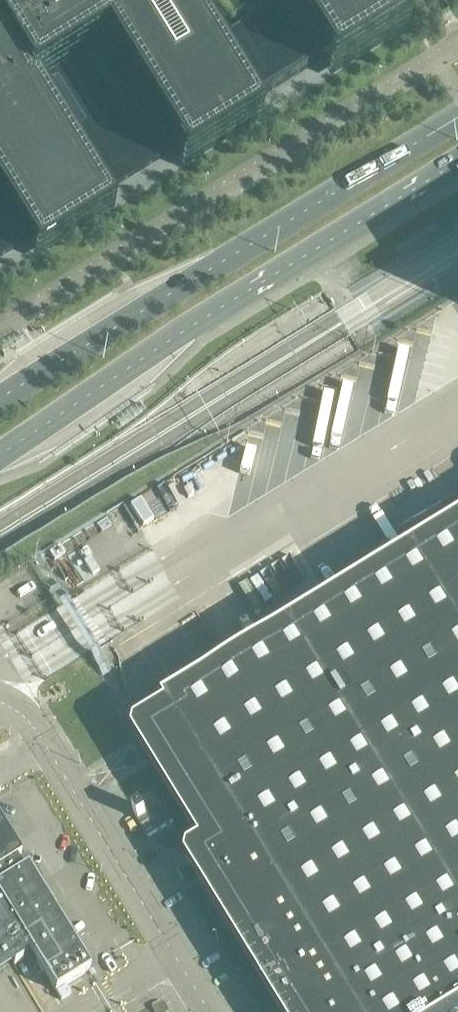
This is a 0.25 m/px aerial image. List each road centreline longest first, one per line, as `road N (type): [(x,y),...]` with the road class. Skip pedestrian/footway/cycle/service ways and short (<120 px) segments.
road 1 (tertiary): [(0,454),(457,163)]
road 2 (tertiary): [(457,119),(0,399)]
road 3 (unclassified): [(210,1011),(46,745),(0,702)]

